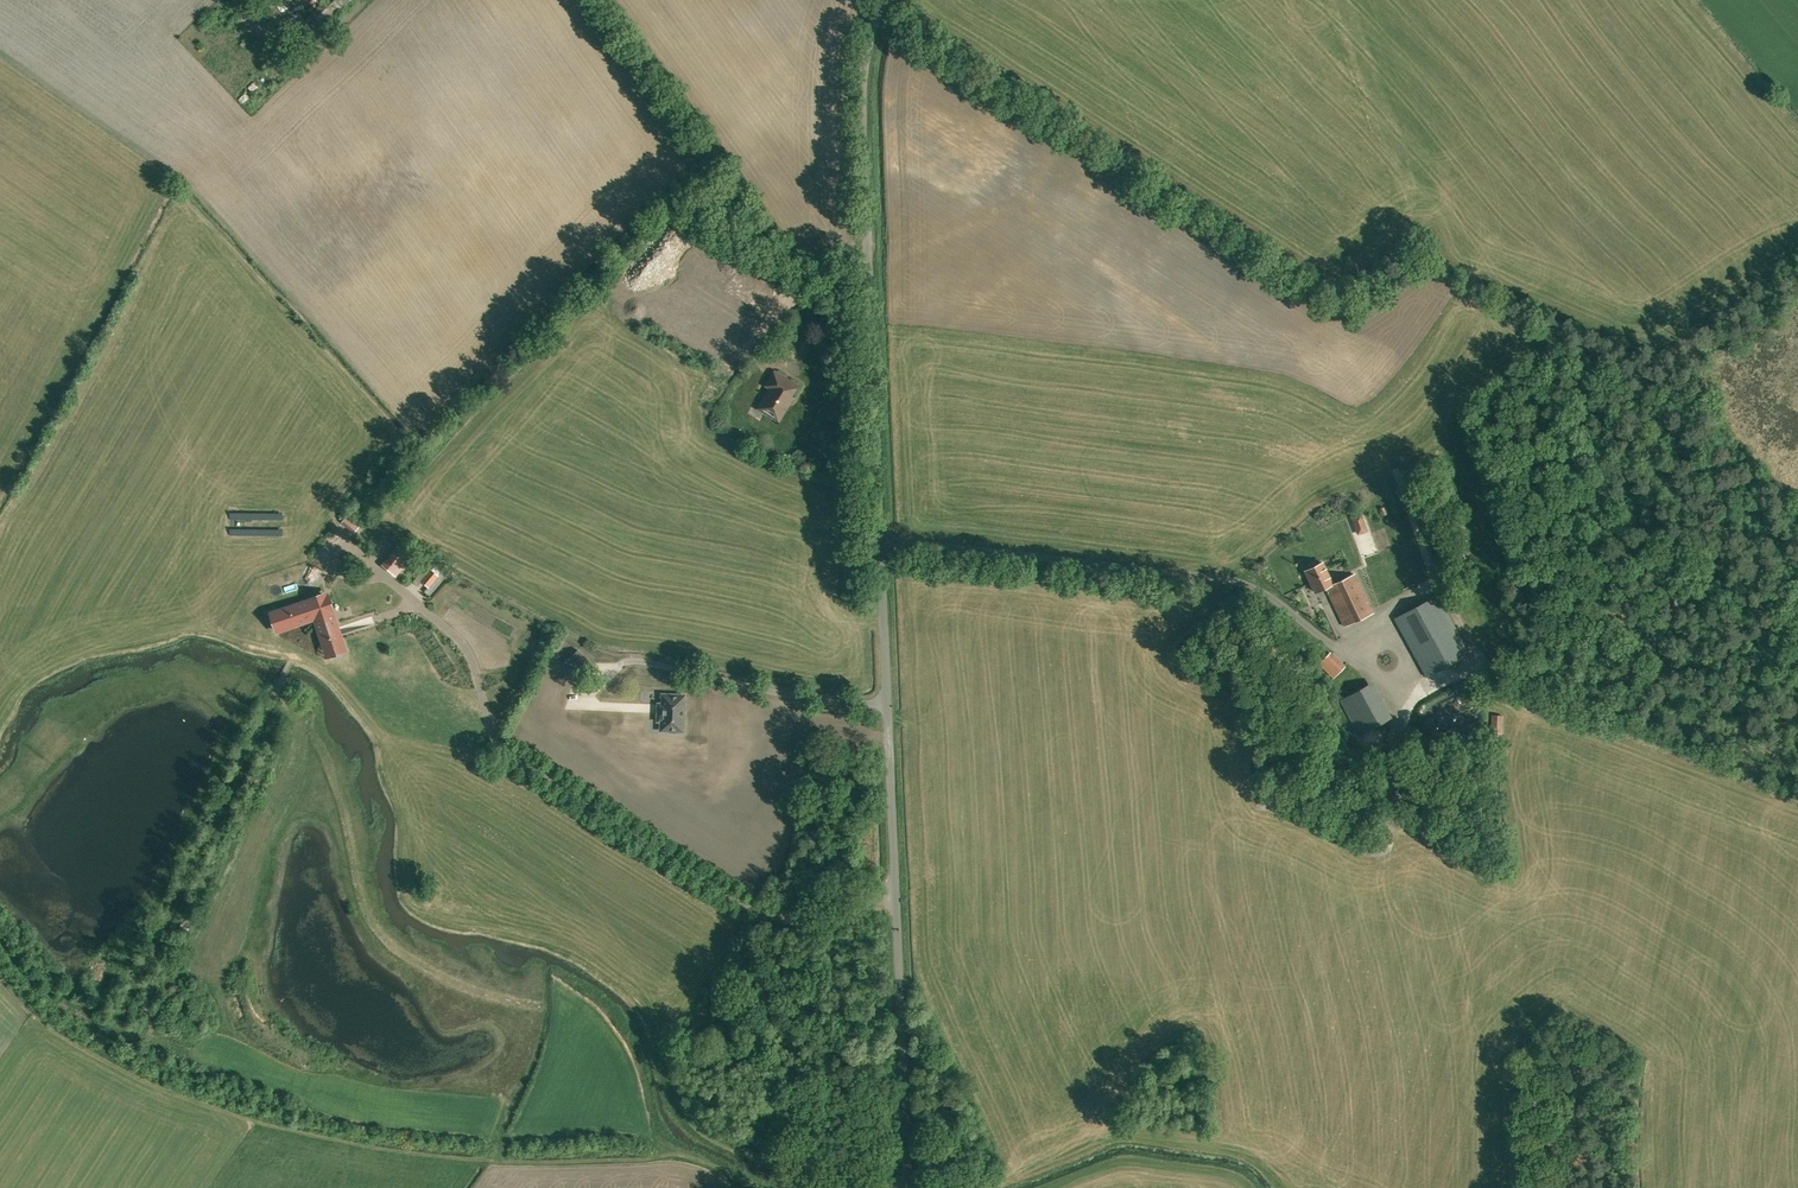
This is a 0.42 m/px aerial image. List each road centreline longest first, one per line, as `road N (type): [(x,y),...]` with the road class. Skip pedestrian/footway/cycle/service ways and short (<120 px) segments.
road 1 (unclassified): [(907,1187),(863,89),(885,0)]

